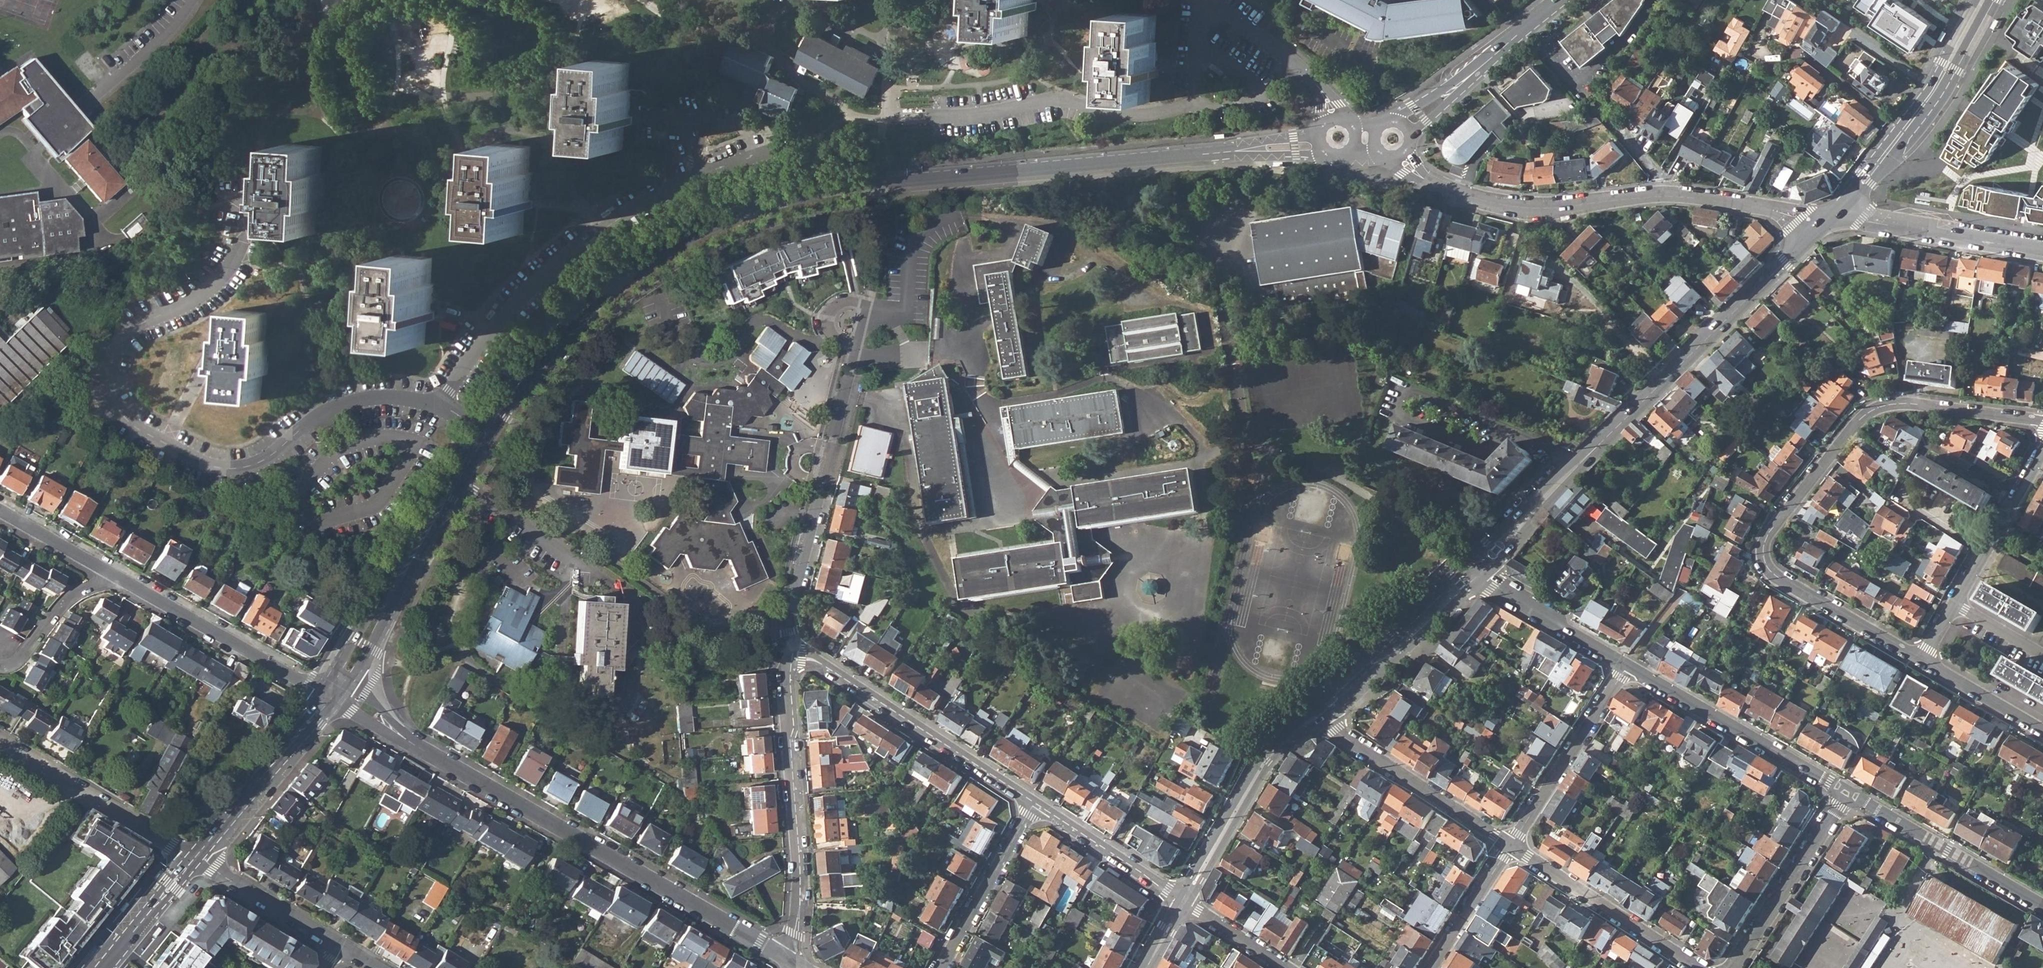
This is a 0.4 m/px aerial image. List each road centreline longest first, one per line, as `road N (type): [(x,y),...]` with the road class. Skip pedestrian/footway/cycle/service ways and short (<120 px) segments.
road 1 (tertiary): [(485,433),(528,369),(604,291),(678,241),(752,208),(847,185),(1320,144)]
road 2 (residential): [(249,185),(244,241),(232,268),(130,332),(114,352),(109,386),(131,424),(212,465),(245,468),(341,404),(386,396),(444,405)]
road 3 (residential): [(2042,420),(1883,405),(1849,427),(1765,537),(1770,573),(1918,659)]
road 4 (residential): [(329,693),(354,698),(401,737),(796,961)]
road 5 (tertiary): [(1474,570),(1820,227)]
road 6 (residential): [(789,654),(790,611),(867,303)]
road 7 (residential): [(444,405),(516,303),(562,258),(648,197),(703,172)]
road 8 (residential): [(789,654),(800,863),(796,961)]
road 9 (residential): [(1402,156),(1448,187),(1519,206),(1678,196)]
road 10 (residential): [(1034,801),(818,660),(789,654)]
road 11 (residential): [(1628,664),(1849,790)]
road 12 (tertiary): [(329,693),(455,480)]
road 13 (residential): [(118,580),(329,693)]
road 14 (tertiary): [(1184,900),(1266,760),(1322,711)]
road 15 (residential): [(1322,711),(1336,731),(1511,843)]
road 16 (residential): [(0,737),(194,855)]
road 17 (residential): [(1511,843),(1701,967)]
road 18 (residential): [(1849,790),(2042,903)]
road 19 (residential): [(1511,843),(1628,664)]
road 20 (residential): [(1731,967),(1849,790)]
road 21 (tertiary): [(194,855),(329,693)]
road 22 (residential): [(1839,205),(1862,219),(2042,249)]
road 23 (tertiary): [(1322,711),(1474,570)]
road 24 (tertiary): [(1406,124),(1557,0)]
road 25 (residential): [(940,967),(1034,801)]
road 26 (residential): [(2042,445),(1952,602)]
road 27 (residential): [(1474,570),(1628,664)]
road 28 (residential): [(1184,900),(1034,801)]
road 29 (residential): [(1333,118),(1331,105),(1296,63),(1210,0)]
road 30 (residential): [(194,855),(340,946)]
road 31 (residential): [(455,480),(587,572)]
road 32 (tertiary): [(1904,131),(1989,0)]
road 33 (residential): [(0,667),(23,659),(70,601),(118,580)]
road 34 (residential): [(1429,967),(1511,843)]
road 35 (residential): [(1678,196),(1802,216),(1820,227)]
road 36 (tertiary): [(194,855),(102,967)]
road 37 (residential): [(1918,659),(2042,732)]
road 38 (residential): [(703,172),(747,157),(746,131),(735,121),(681,119)]
road 39 (residential): [(0,512),(118,580)]
road 40 (residential): [(1184,900),(1288,967)]

